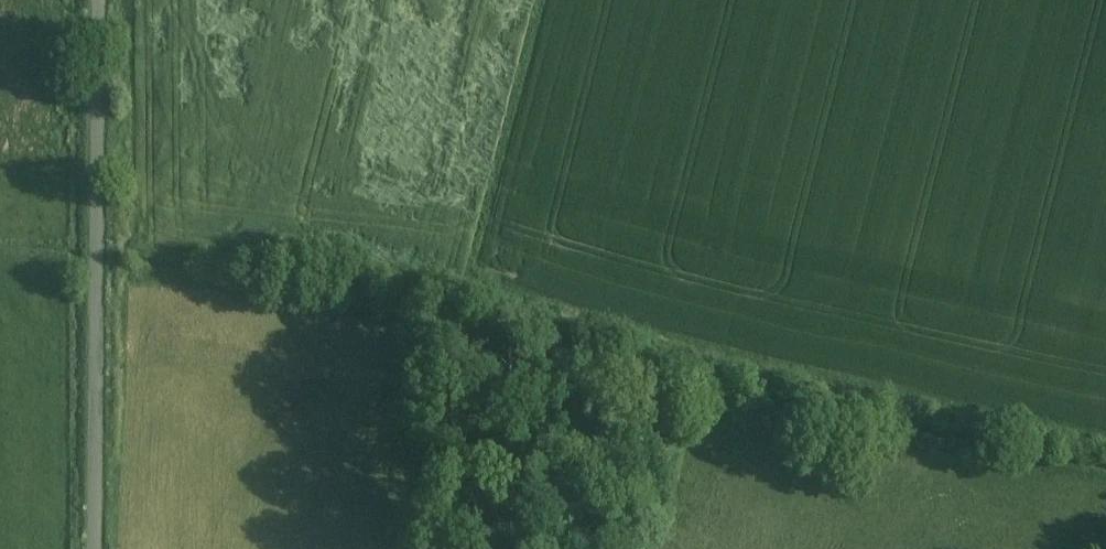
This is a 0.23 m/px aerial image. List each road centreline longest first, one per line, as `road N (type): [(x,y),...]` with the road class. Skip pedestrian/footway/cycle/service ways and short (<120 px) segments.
road 1 (unclassified): [(87,0),(84,548)]

